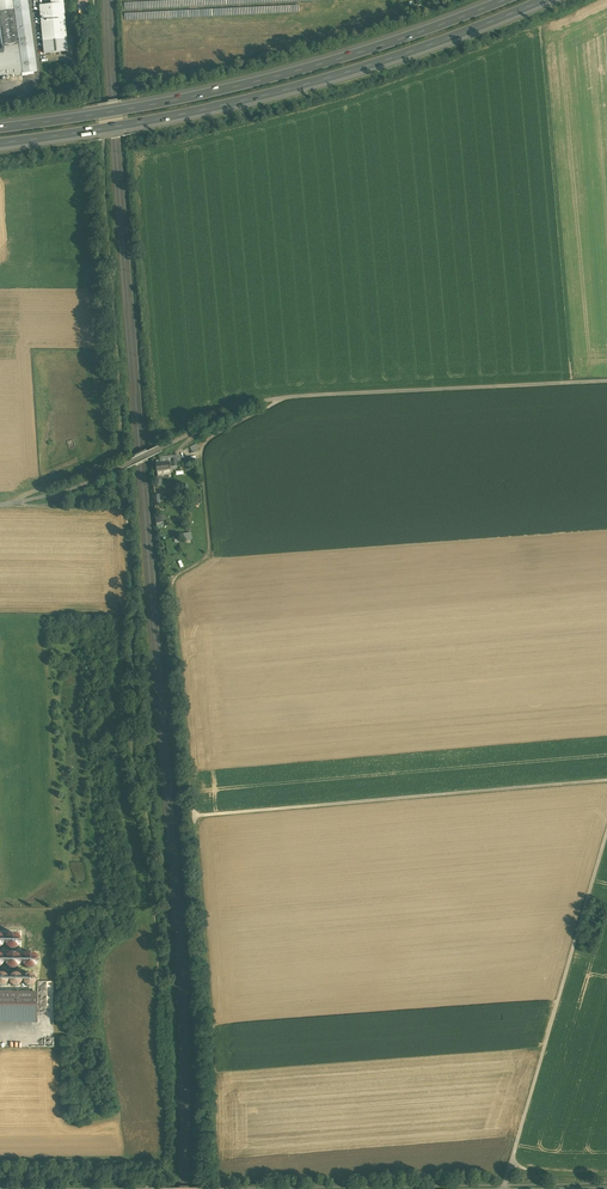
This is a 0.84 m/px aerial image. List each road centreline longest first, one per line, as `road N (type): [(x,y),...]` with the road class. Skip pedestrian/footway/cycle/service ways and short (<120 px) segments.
road 1 (motorway): [(0,144),(286,94),(553,0)]
road 2 (motorway): [(518,0),(282,80),(0,129)]
road 3 (track): [(281,398),(201,449),(211,544),(172,589),(193,816)]
road 4 (track): [(193,816),(606,780)]
road 5 (track): [(133,153),(157,431),(255,404)]
road 6 (track): [(504,1188),(606,828)]
road 7 (track): [(219,1188),(214,978),(193,816)]
road 8 (track): [(244,408),(281,398),(606,381)]

